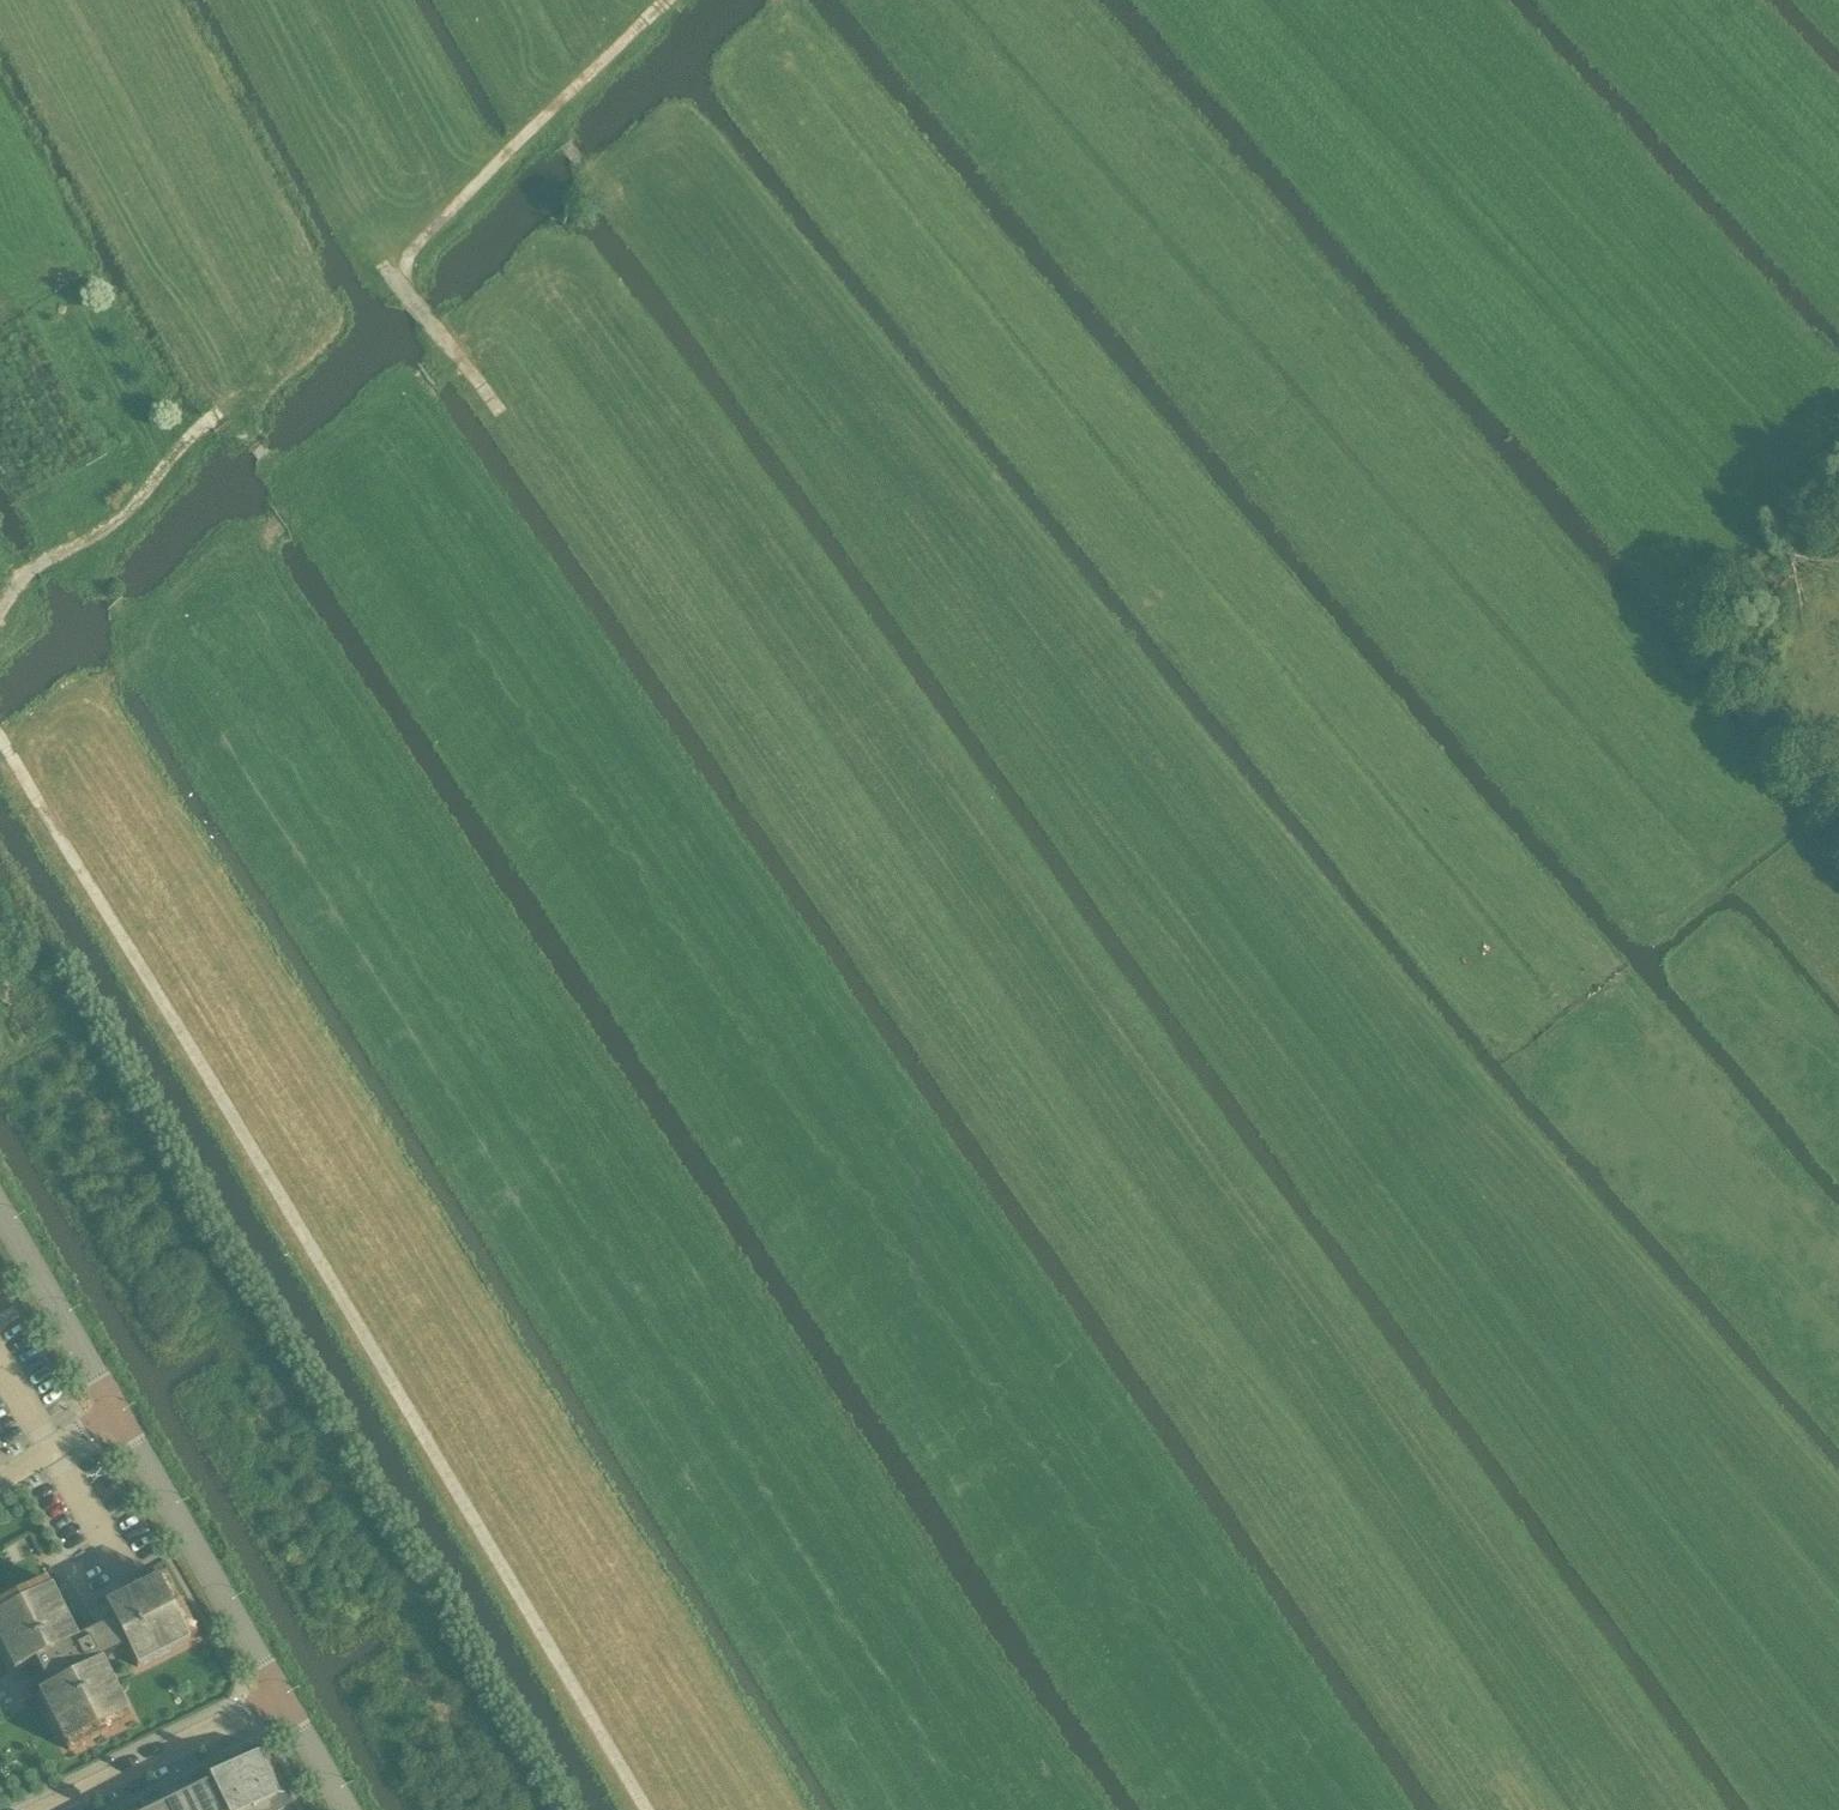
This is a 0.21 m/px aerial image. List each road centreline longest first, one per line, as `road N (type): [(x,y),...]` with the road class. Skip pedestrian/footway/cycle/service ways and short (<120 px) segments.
road 1 (track): [(246,0),(398,285),(458,355),(1474,1809)]
road 2 (track): [(668,0),(414,248),(398,285)]
road 3 (residential): [(276,1693),(118,1420)]
road 4 (residential): [(38,1809),(276,1693)]
road 5 (residential): [(118,1420),(0,1216)]
road 6 (residential): [(0,1488),(118,1420)]
road 7 (residential): [(343,1809),(276,1693)]

